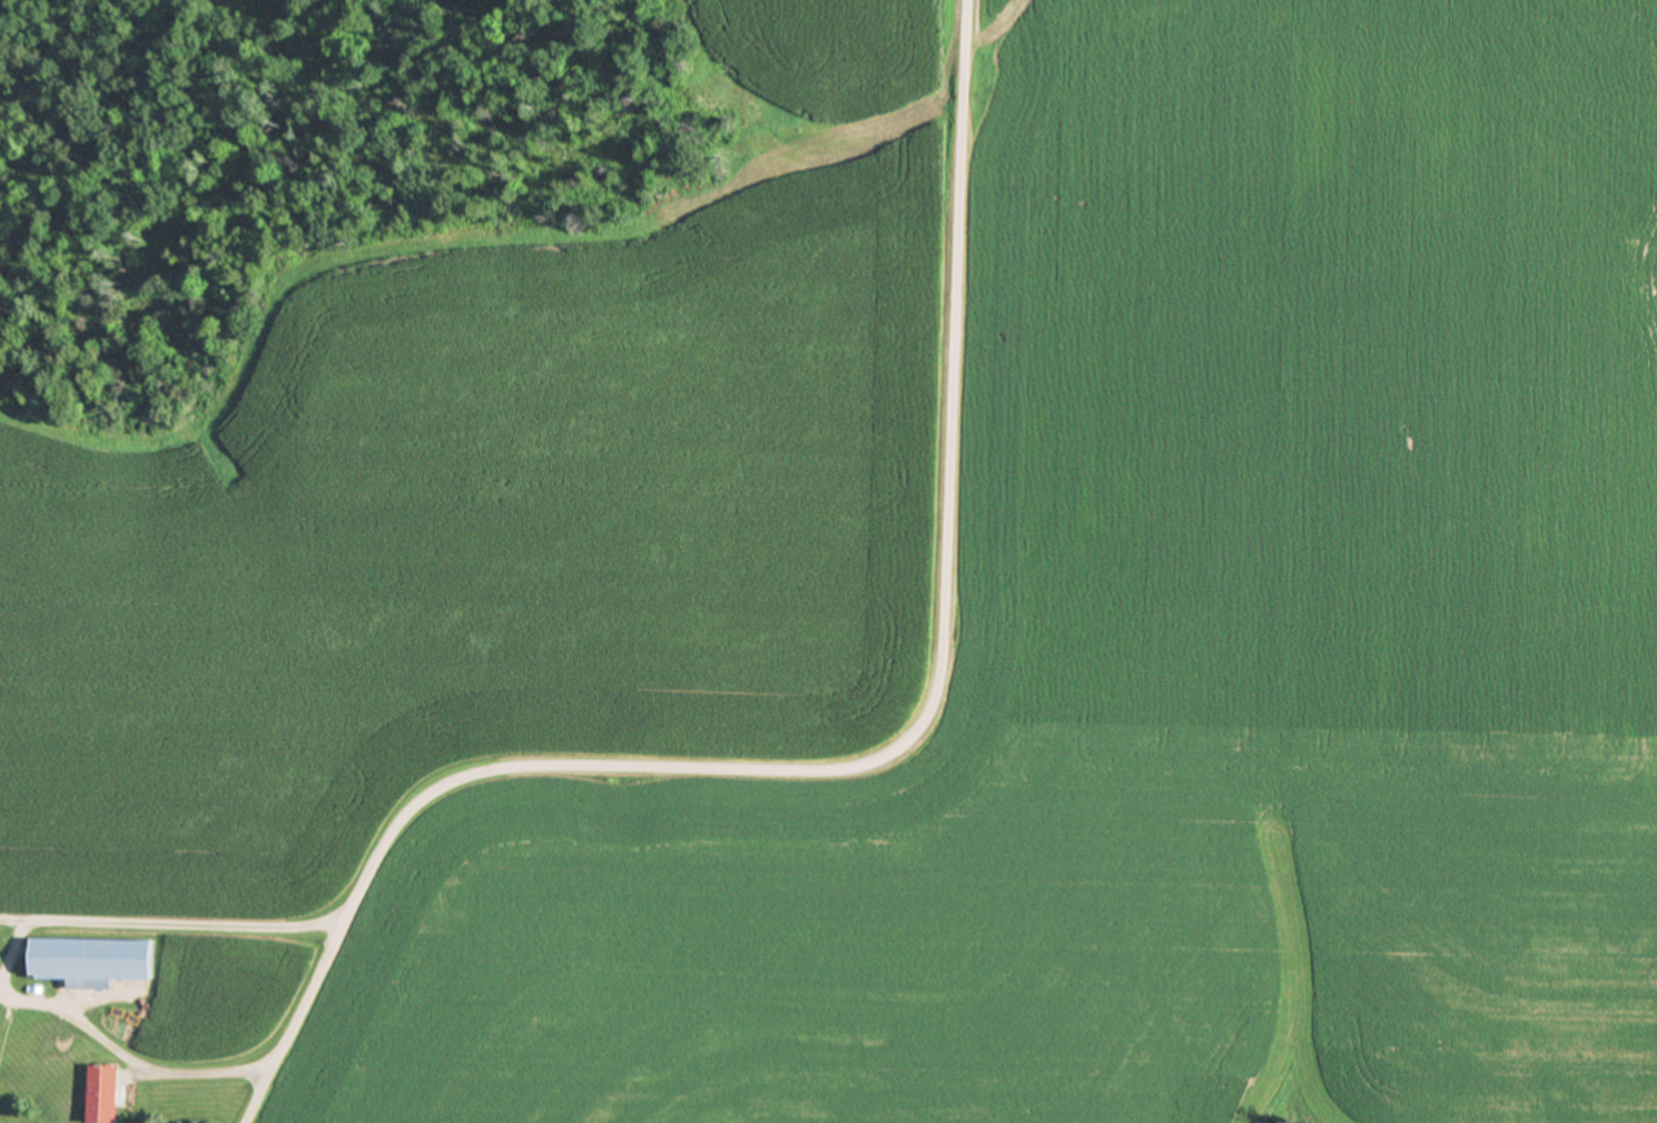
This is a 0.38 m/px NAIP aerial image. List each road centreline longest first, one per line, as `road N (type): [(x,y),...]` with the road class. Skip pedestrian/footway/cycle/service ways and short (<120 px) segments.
road 1 (residential): [(248,1122),(385,845),(445,787),(531,767),(851,771),(907,752),(929,727),(946,660),(971,0)]

